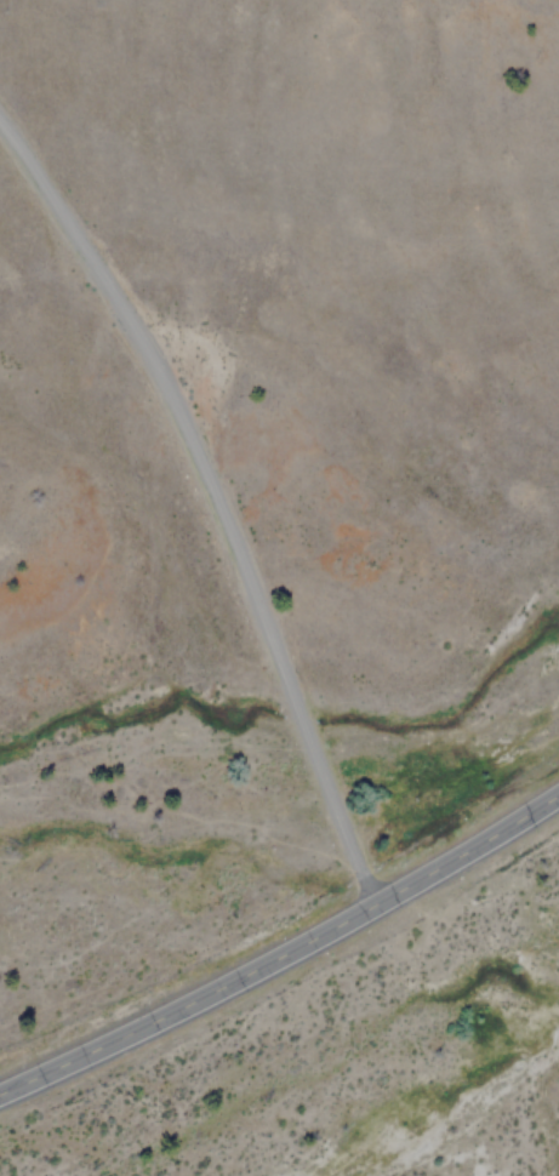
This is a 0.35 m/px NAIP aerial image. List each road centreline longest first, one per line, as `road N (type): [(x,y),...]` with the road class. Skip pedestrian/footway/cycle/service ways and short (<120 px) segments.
road 1 (tertiary): [(0,1091),(247,971),(558,792)]

